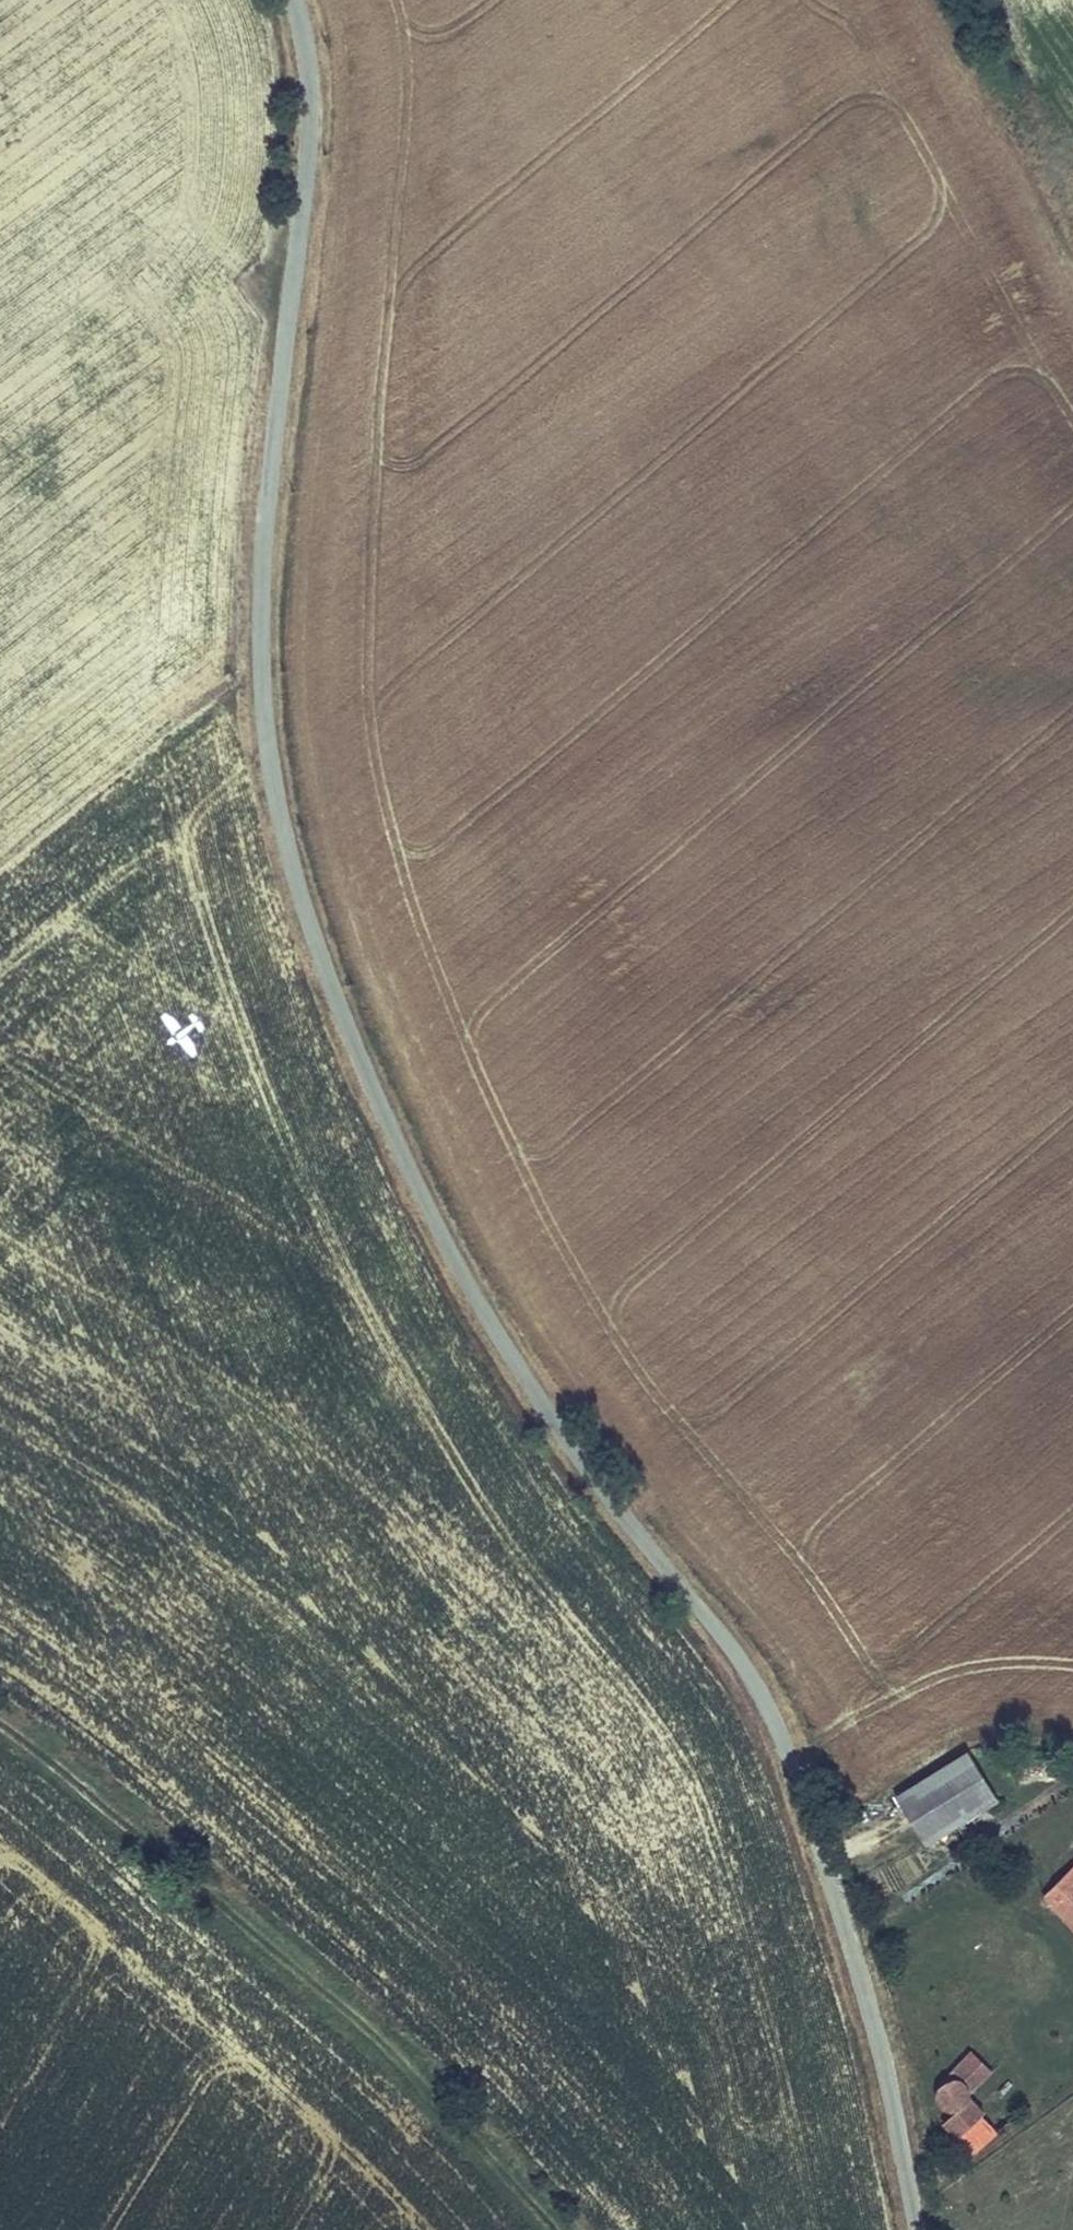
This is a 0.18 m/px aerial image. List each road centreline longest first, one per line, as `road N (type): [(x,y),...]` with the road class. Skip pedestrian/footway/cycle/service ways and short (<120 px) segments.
road 1 (tertiary): [(917,2229),(873,2017),(767,1704),(727,1644),(632,1532),(479,1305),(362,1061),(284,836),(260,657),(309,67),(291,0)]
road 2 (track): [(558,2229),(364,2026),(0,1726)]

